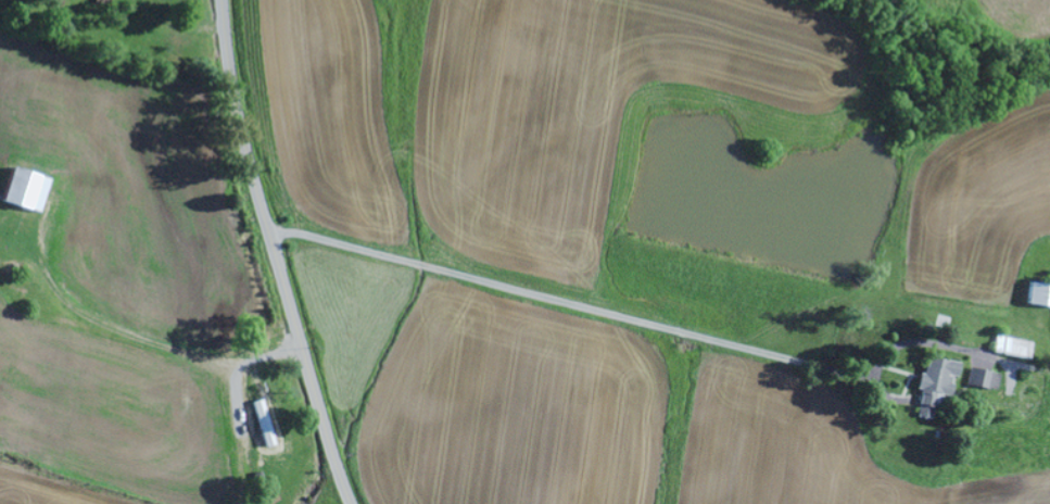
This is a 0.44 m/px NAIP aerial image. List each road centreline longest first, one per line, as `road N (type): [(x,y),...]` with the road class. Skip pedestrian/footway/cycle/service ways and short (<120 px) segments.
road 1 (secondary): [(222,0),(258,199),(351,503)]
road 2 (residential): [(274,252),(235,275),(178,288),(142,281),(7,184)]

